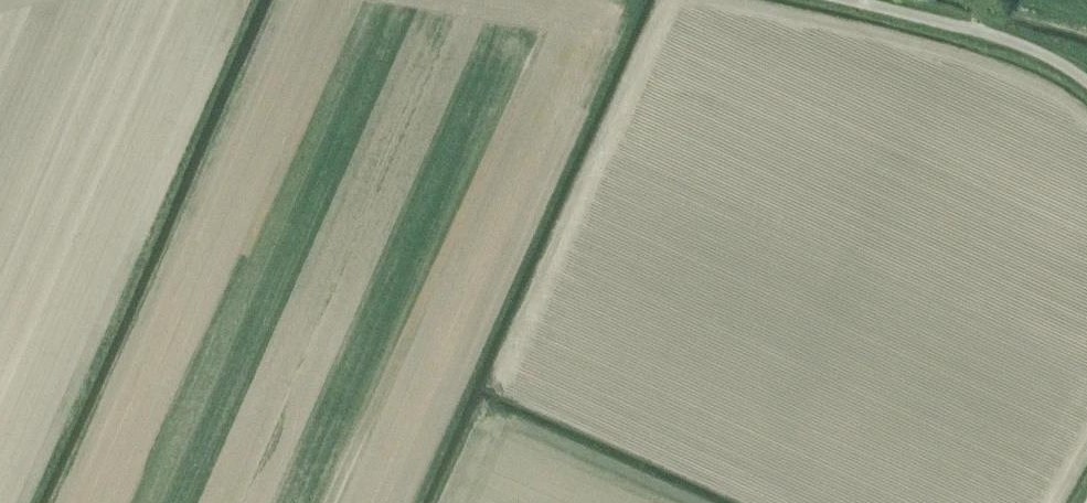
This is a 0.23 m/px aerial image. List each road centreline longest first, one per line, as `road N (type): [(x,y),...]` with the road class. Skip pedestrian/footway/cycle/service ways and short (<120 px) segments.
road 1 (unclassified): [(1086,79),(1024,44),(850,0)]

